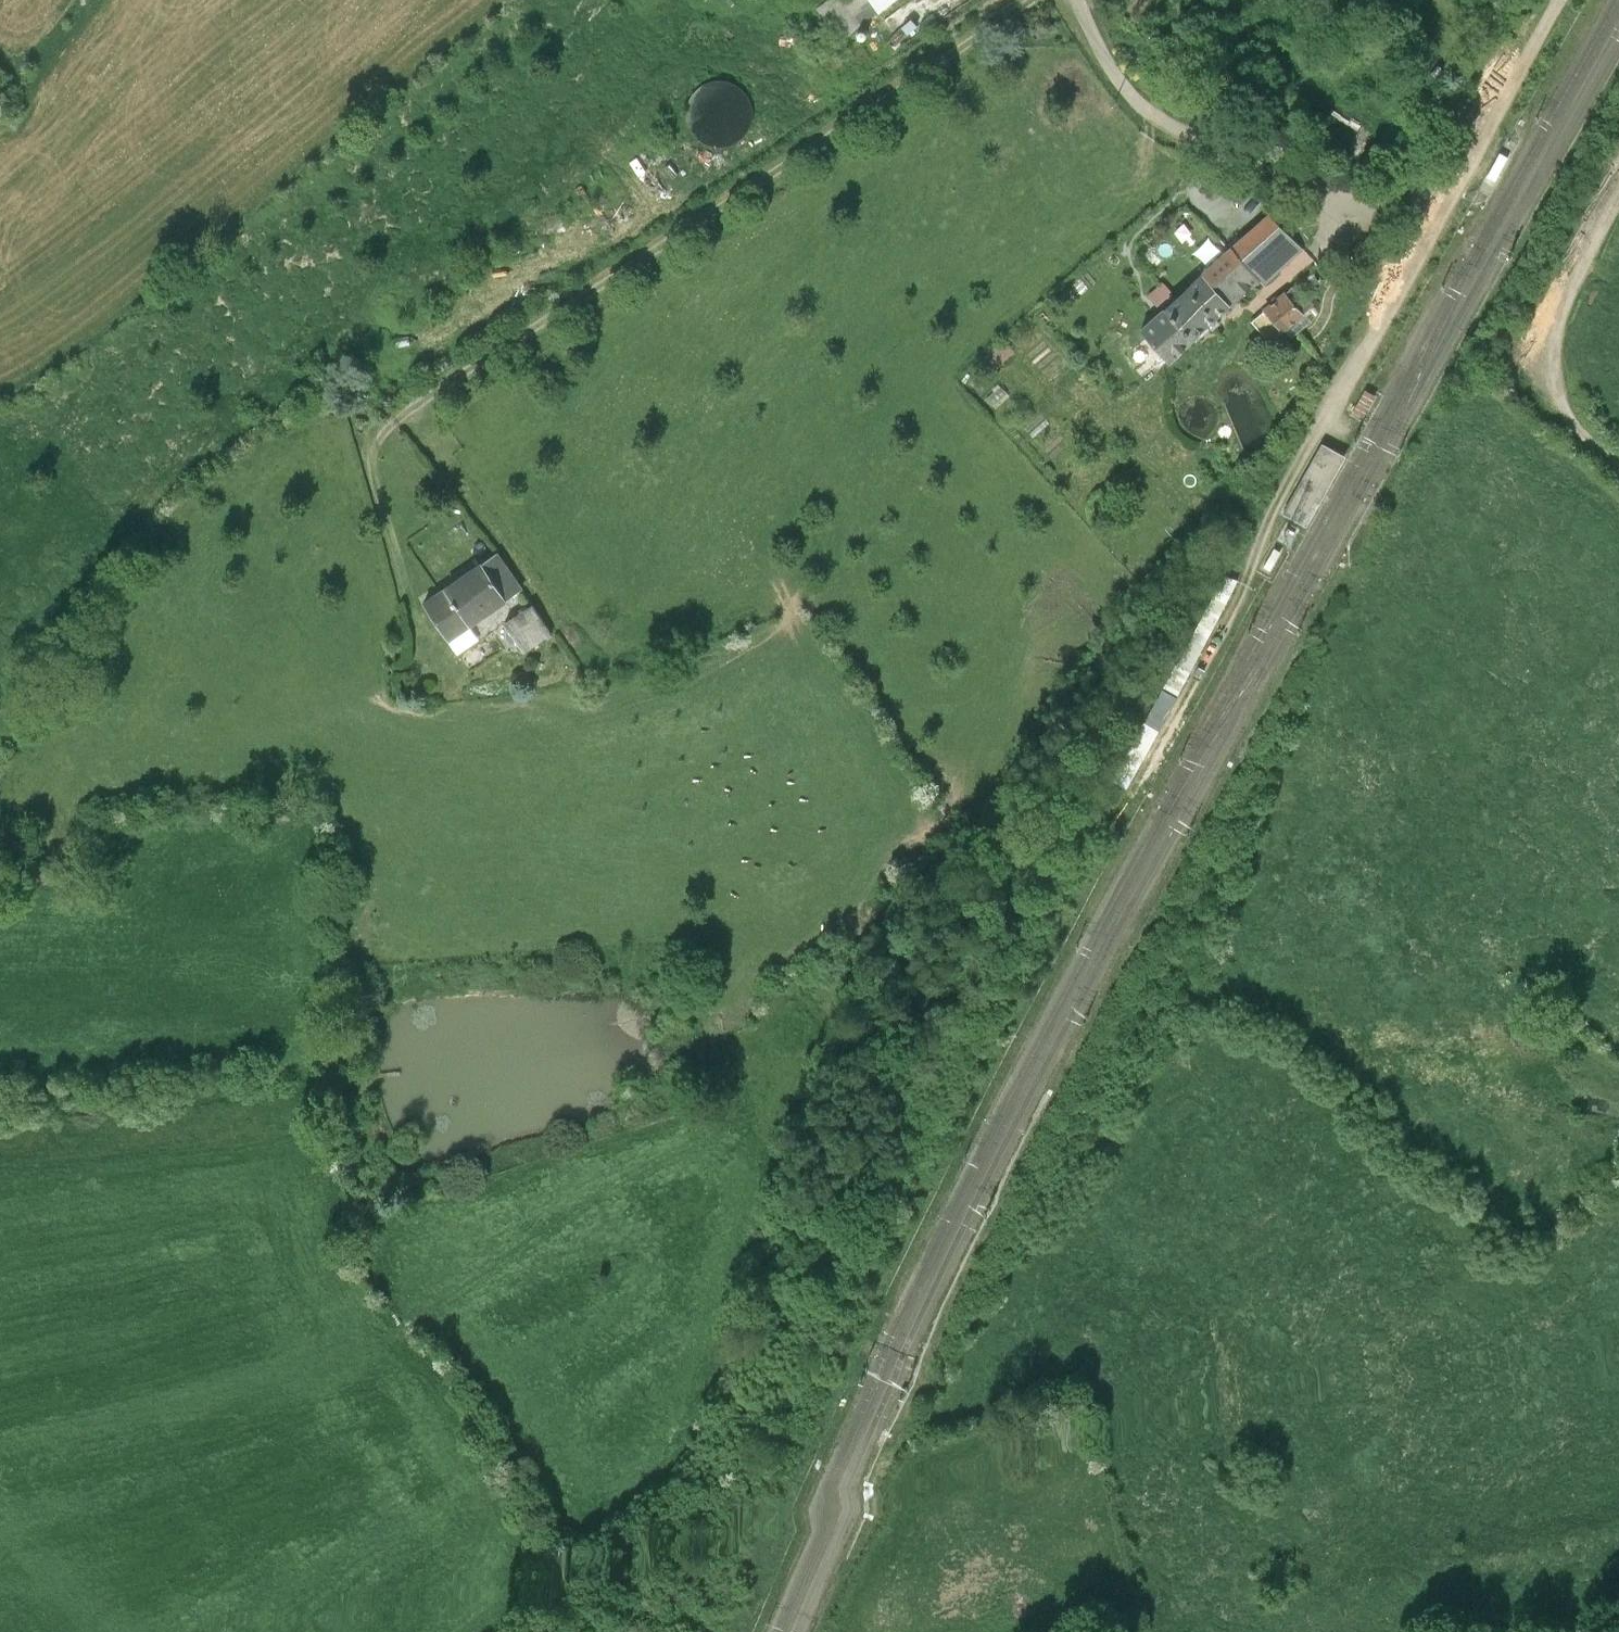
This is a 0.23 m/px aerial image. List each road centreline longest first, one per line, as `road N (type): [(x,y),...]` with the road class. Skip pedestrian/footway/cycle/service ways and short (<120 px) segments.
road 1 (track): [(1581,0),(1278,543)]
road 2 (unclassified): [(1061,0),(1128,112),(1156,141),(1374,252)]
road 3 (track): [(1618,241),(1575,322),(1563,387),(1580,447),(1618,486)]

